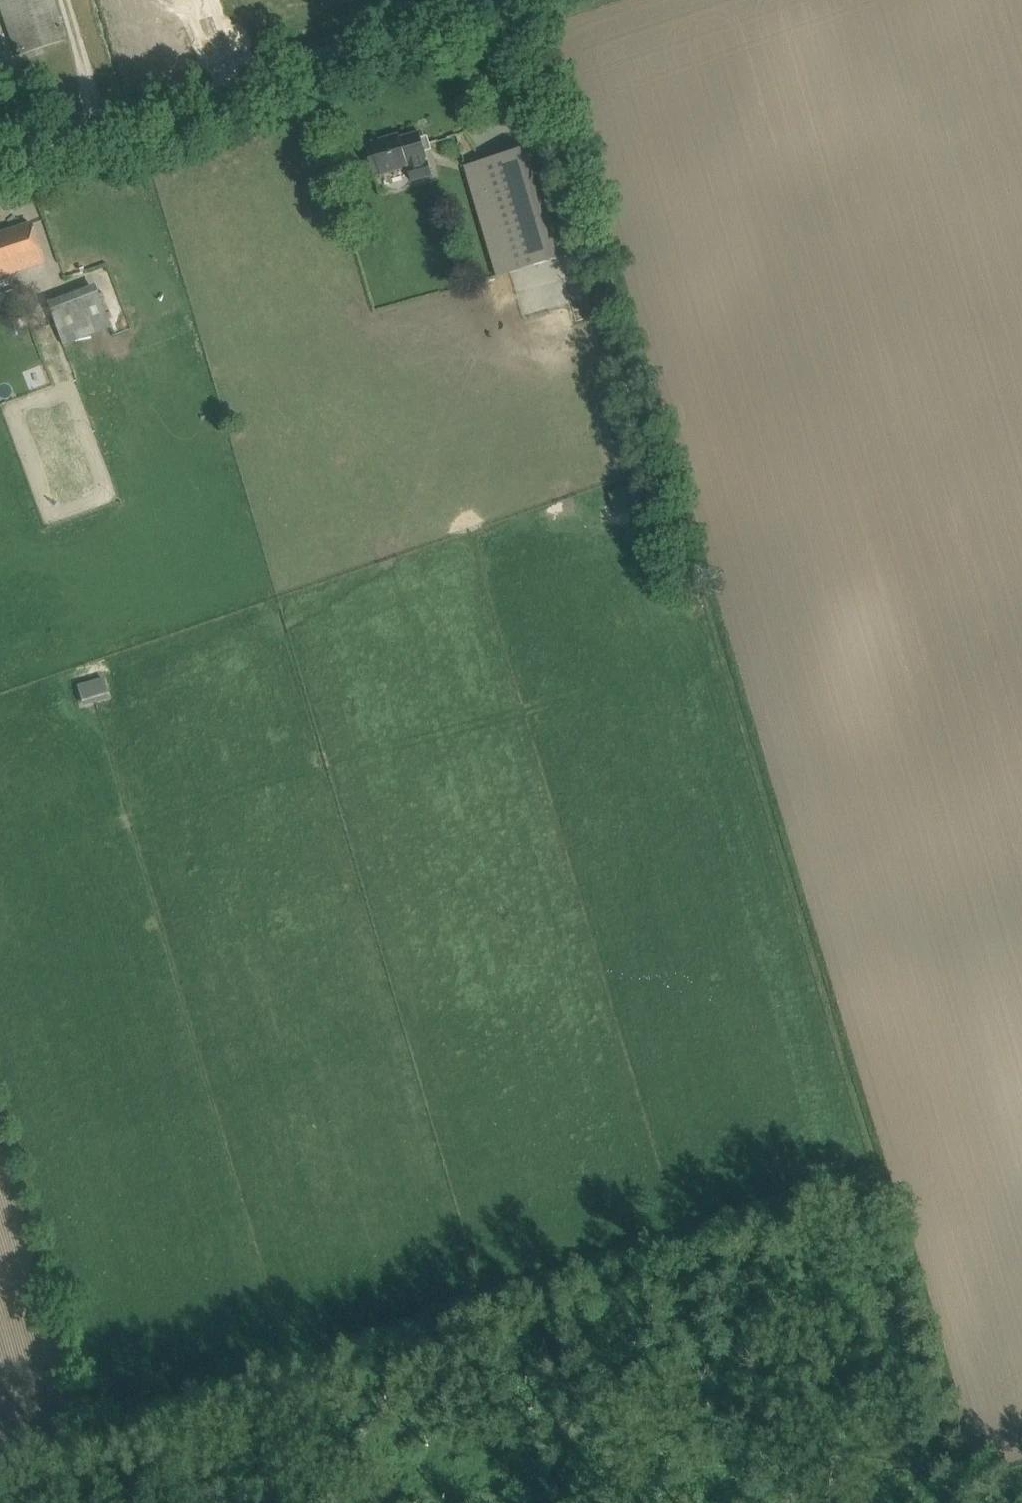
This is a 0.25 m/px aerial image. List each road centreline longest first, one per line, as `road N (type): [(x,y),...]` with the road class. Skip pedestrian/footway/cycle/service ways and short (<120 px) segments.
road 1 (unclassified): [(0,172),(513,0)]

